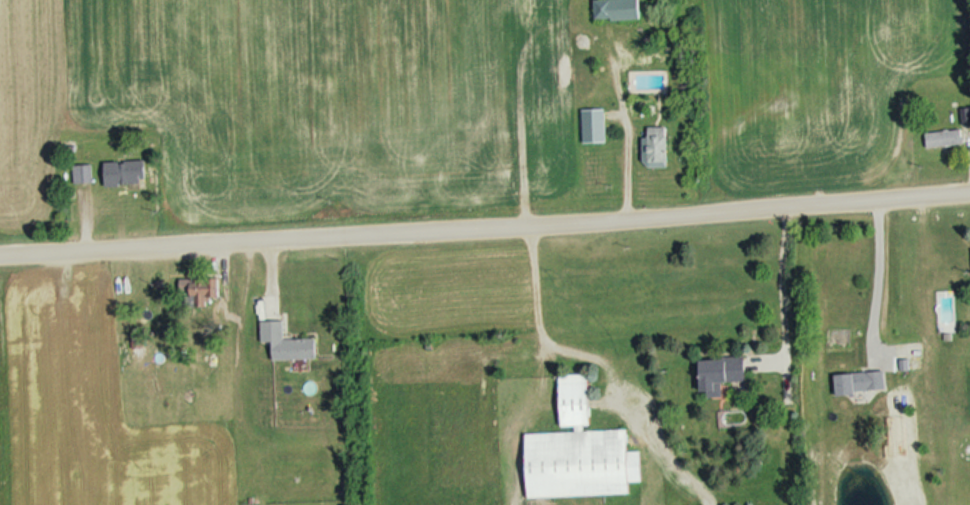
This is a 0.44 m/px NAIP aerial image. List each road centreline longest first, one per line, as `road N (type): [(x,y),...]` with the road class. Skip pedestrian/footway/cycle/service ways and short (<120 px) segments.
road 1 (residential): [(0,257),(969,192)]

